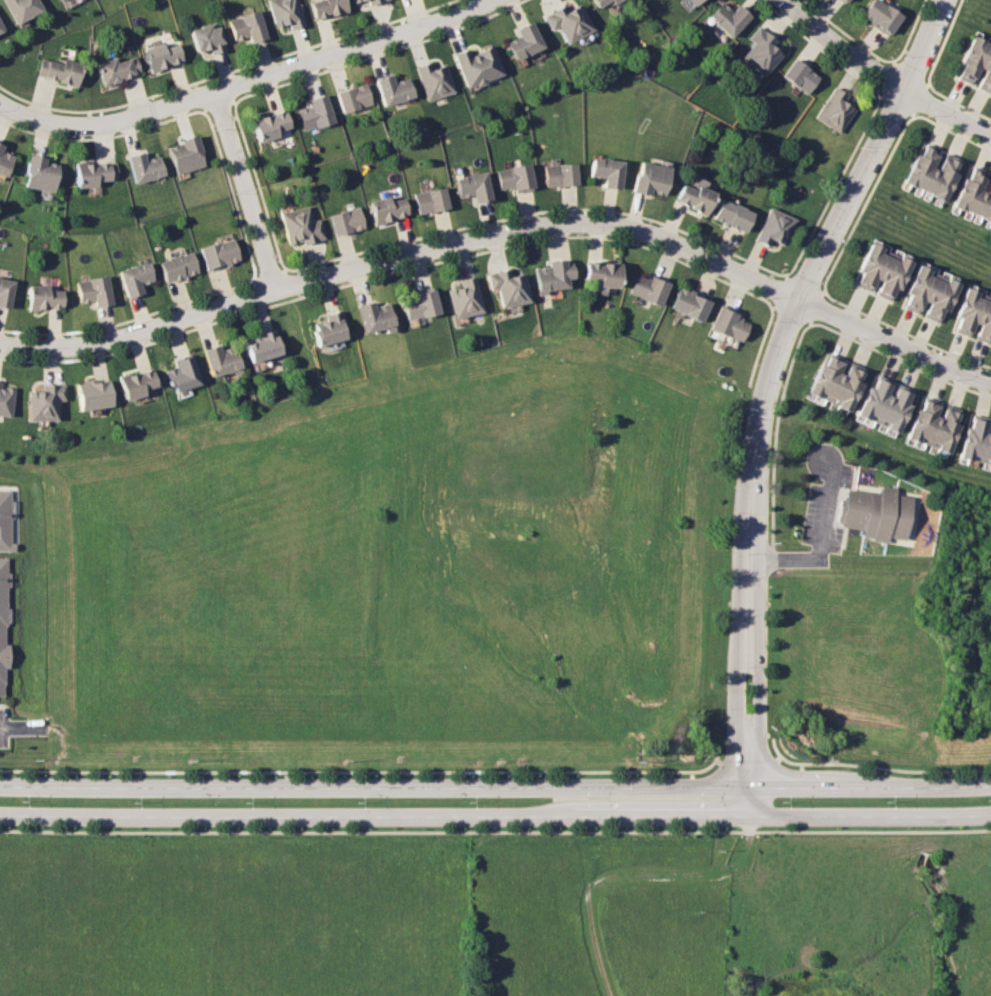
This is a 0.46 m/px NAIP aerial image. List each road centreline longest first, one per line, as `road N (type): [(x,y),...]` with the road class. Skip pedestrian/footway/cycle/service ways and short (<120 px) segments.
road 1 (residential): [(990,378),(795,300),(661,235),(590,222),(407,255),(90,344),(0,341)]
road 2 (secondary): [(0,810),(990,815)]
road 3 (secondary): [(990,783),(0,782)]
road 4 (residential): [(752,646),(756,458),(774,350),(944,0)]
road 5 (residential): [(0,104),(87,132),(493,0)]
road 6 (residential): [(990,131),(918,98),(786,0)]
road 7 (residential): [(215,91),(273,292)]
road 8 (residential): [(752,646),(737,685),(738,811)]
road 9 (residential): [(761,811),(764,690),(752,646)]

